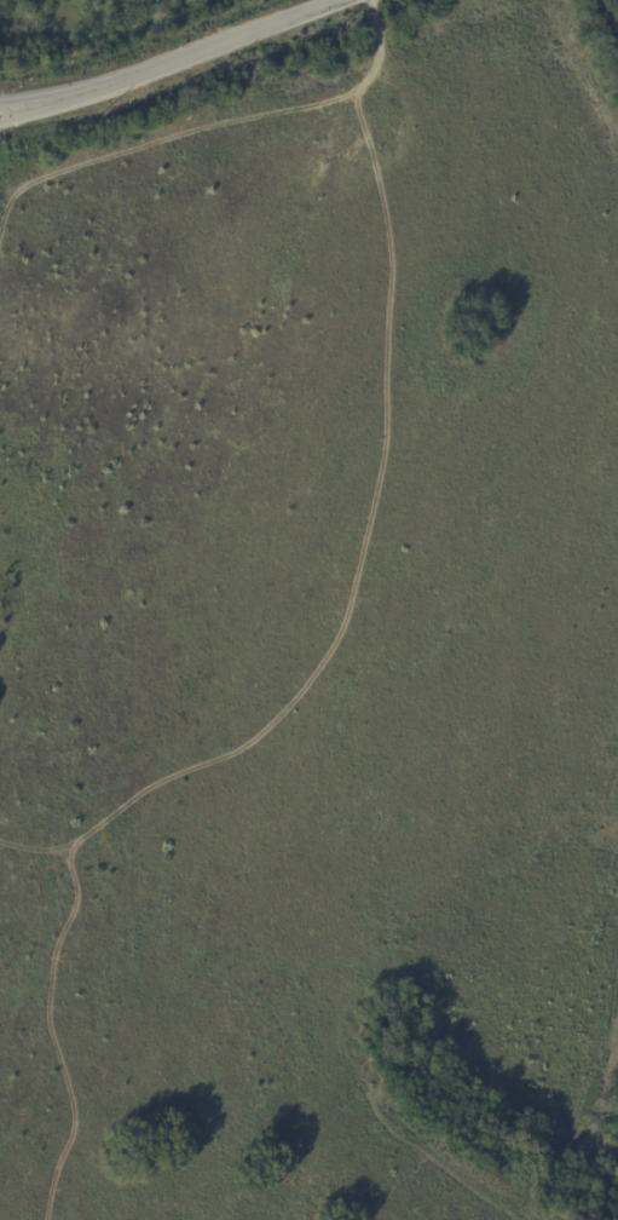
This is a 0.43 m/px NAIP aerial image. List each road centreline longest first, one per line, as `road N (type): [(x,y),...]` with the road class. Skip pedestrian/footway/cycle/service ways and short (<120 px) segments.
road 1 (tertiary): [(94,91),(332,0)]

